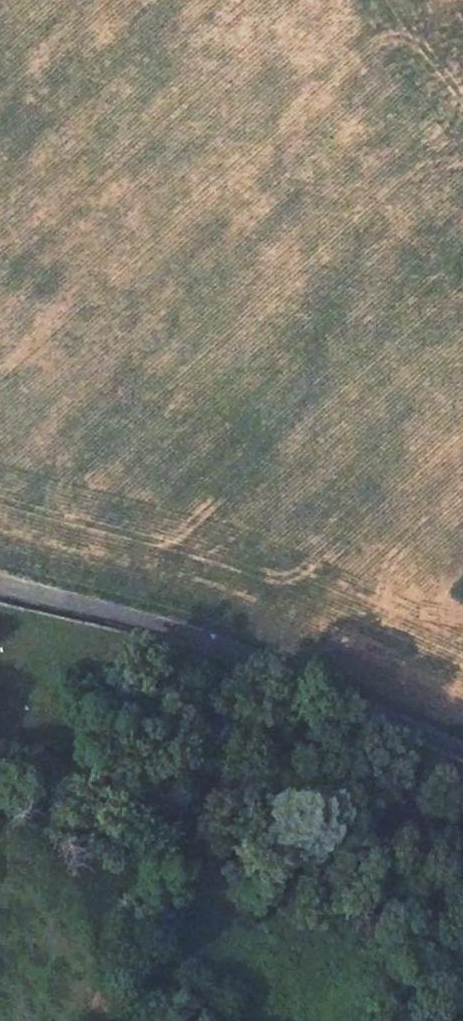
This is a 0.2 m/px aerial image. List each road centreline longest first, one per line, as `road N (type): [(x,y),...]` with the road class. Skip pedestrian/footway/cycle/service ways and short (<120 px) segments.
road 1 (unclassified): [(462,757),(199,641),(0,586)]

